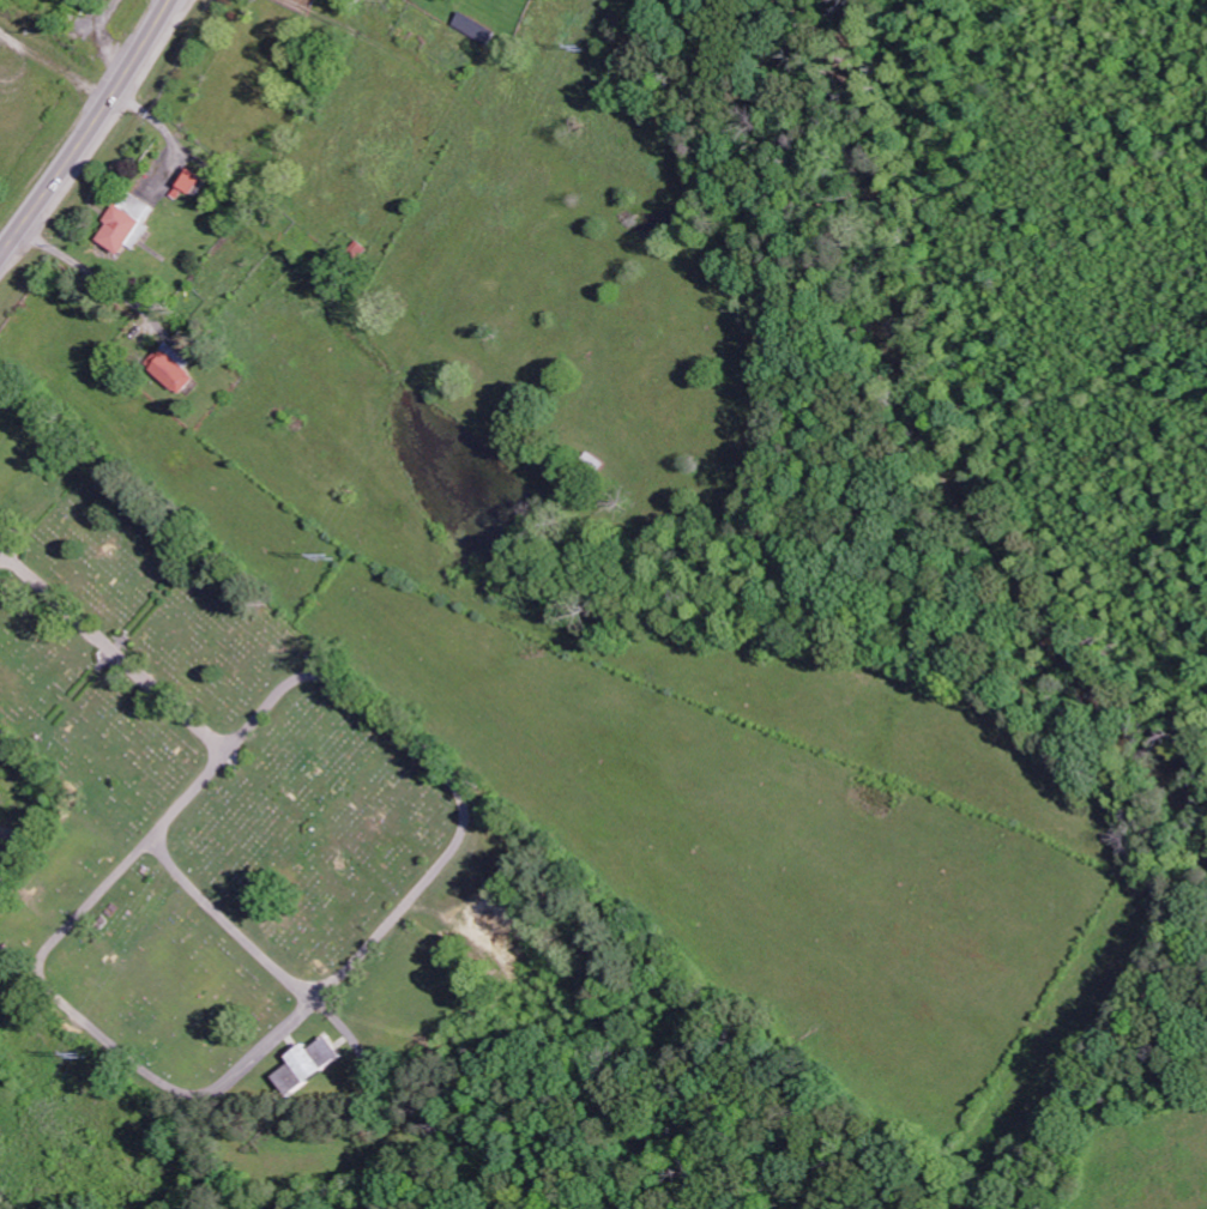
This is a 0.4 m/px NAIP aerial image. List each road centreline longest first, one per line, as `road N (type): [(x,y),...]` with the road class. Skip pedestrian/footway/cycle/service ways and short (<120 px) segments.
road 1 (primary): [(0,257),(170,0)]

